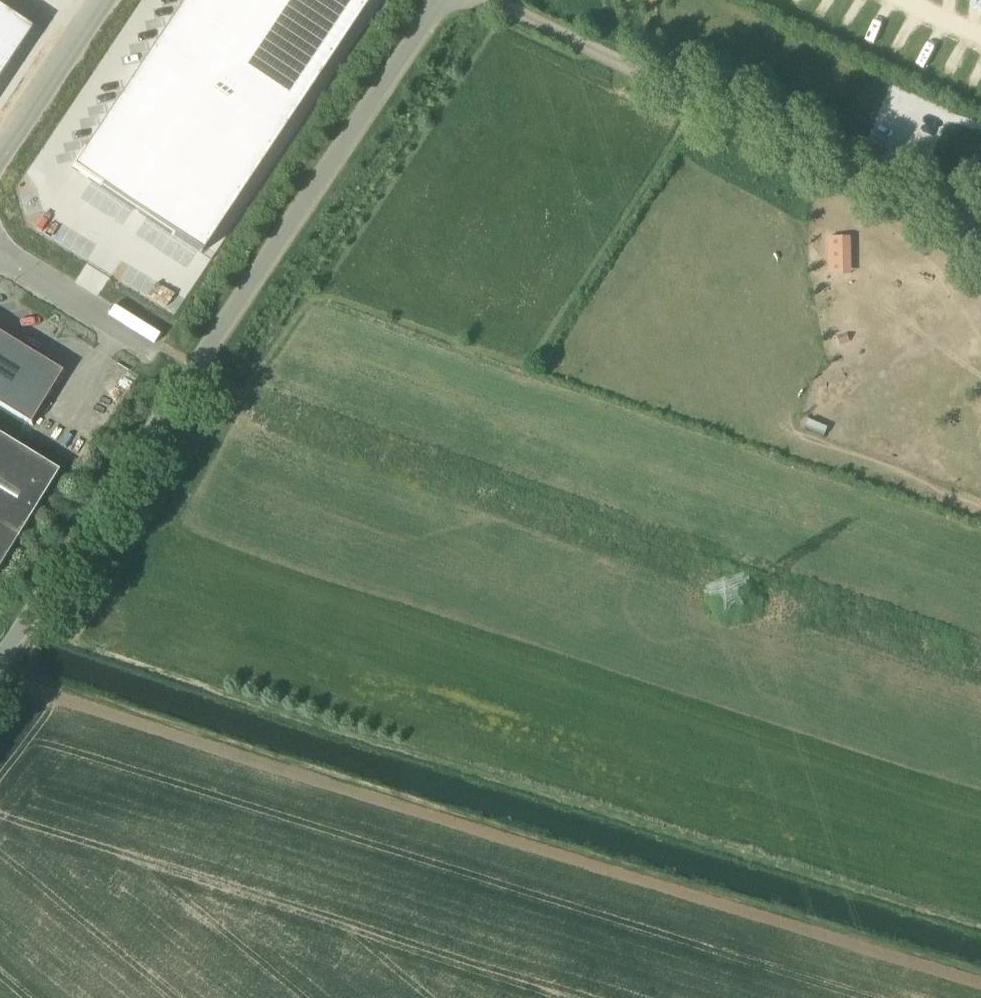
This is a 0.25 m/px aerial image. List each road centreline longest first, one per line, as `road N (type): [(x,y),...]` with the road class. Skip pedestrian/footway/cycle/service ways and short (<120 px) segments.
road 1 (unclassified): [(0,662),(439,0)]
road 2 (unclassified): [(0,156),(104,0)]
road 3 (unclassified): [(151,348),(0,256)]

